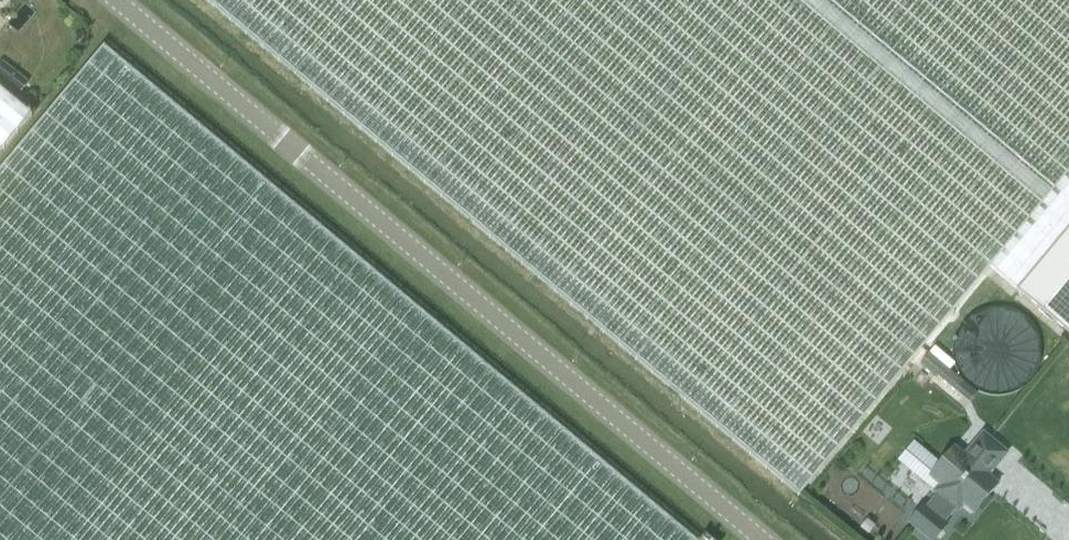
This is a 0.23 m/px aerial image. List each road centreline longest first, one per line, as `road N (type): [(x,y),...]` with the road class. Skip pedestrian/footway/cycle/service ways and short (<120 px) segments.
road 1 (unclassified): [(761,539),(114,0)]

